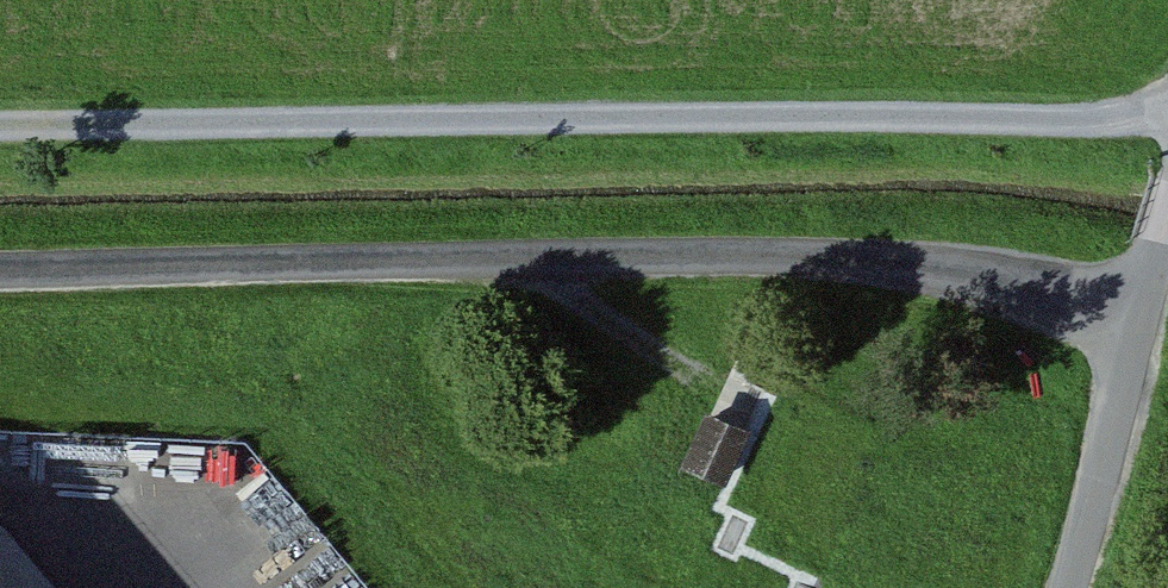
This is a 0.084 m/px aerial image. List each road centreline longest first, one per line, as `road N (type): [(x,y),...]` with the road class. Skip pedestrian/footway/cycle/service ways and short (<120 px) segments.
road 1 (track): [(1167,117),(1107,124),(0,125)]
road 2 (unclassified): [(1140,335),(923,280),(690,266),(0,274)]
road 3 (unclassified): [(1140,335),(1063,587)]

